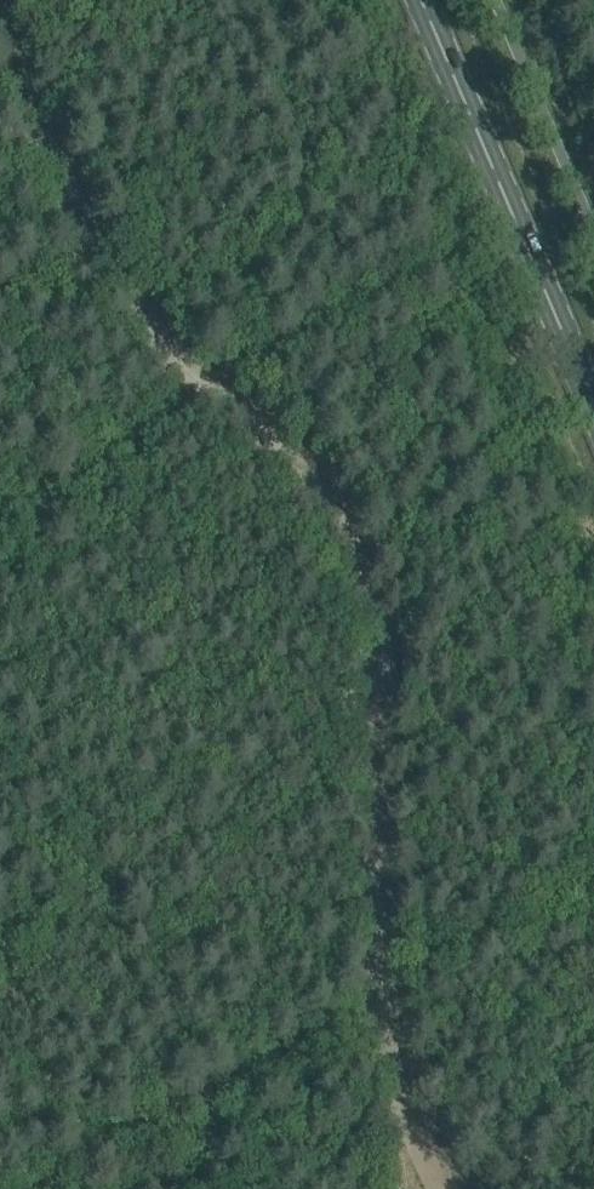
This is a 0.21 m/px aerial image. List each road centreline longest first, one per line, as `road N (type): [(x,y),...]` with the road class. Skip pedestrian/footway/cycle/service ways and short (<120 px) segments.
road 1 (secondary): [(593,403),(423,0)]

